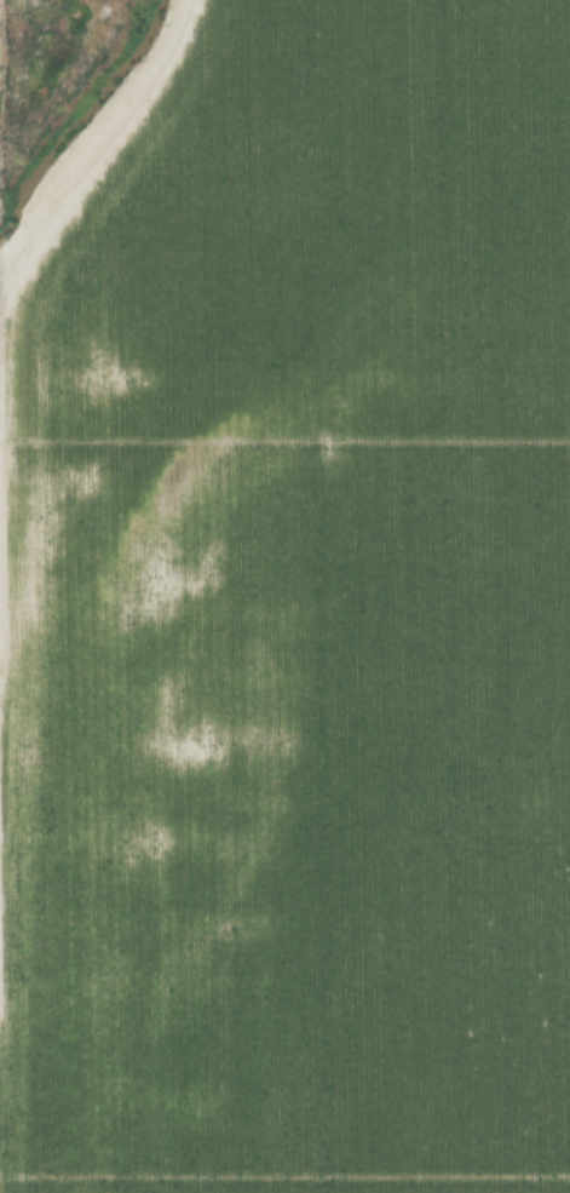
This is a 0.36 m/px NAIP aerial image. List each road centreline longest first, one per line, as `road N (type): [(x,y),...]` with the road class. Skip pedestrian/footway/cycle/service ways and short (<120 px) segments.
road 1 (track): [(188,0),(133,102),(0,266)]

